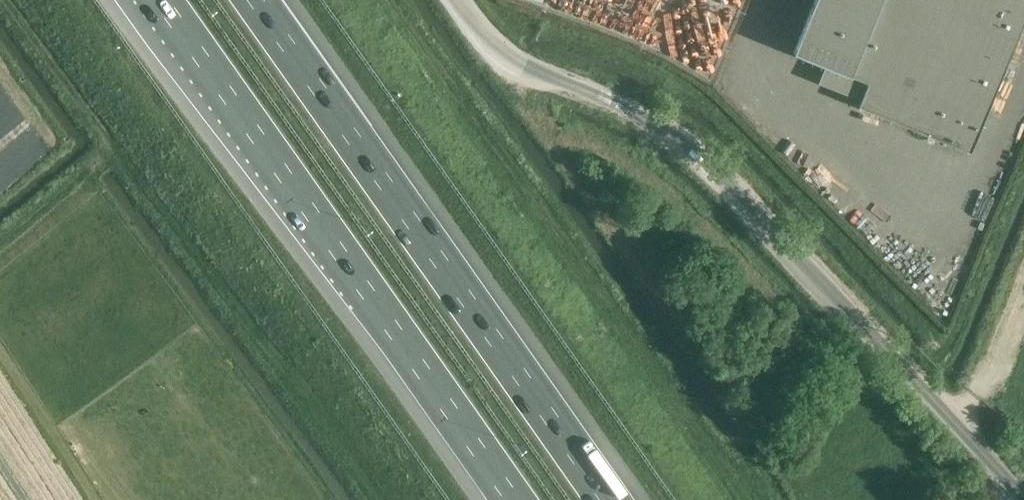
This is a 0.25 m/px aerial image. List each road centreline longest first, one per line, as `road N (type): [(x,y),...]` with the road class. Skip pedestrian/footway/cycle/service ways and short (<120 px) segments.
road 1 (tertiary): [(1023,490),(710,162),(619,100),(497,50),(458,0)]
road 2 (motorway): [(160,0),(513,499)]
road 3 (motorway): [(607,499),(254,0)]
road 4 (track): [(6,0),(165,219)]

